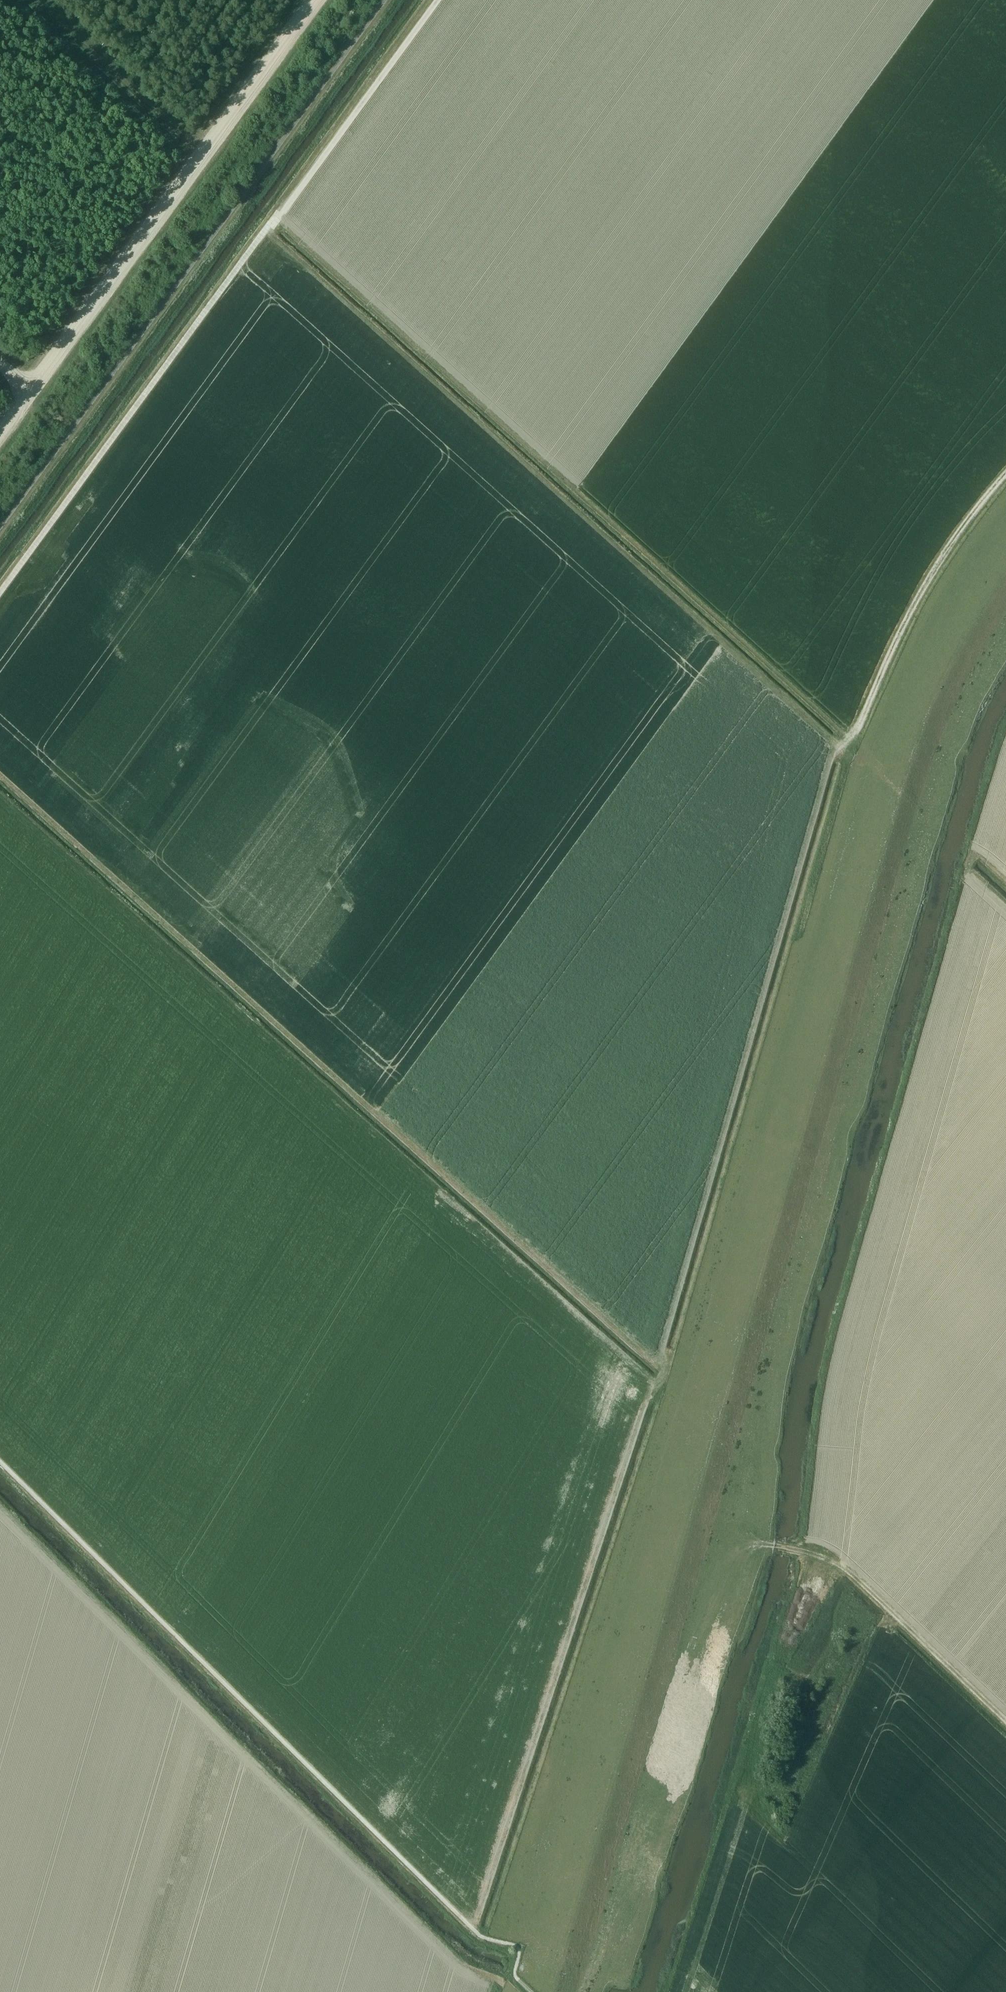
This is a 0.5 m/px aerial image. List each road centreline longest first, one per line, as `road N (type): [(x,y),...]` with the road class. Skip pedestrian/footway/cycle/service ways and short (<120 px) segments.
road 1 (track): [(774,1543),(849,1574),(1005,1722)]
road 2 (track): [(437,0),(275,230)]

